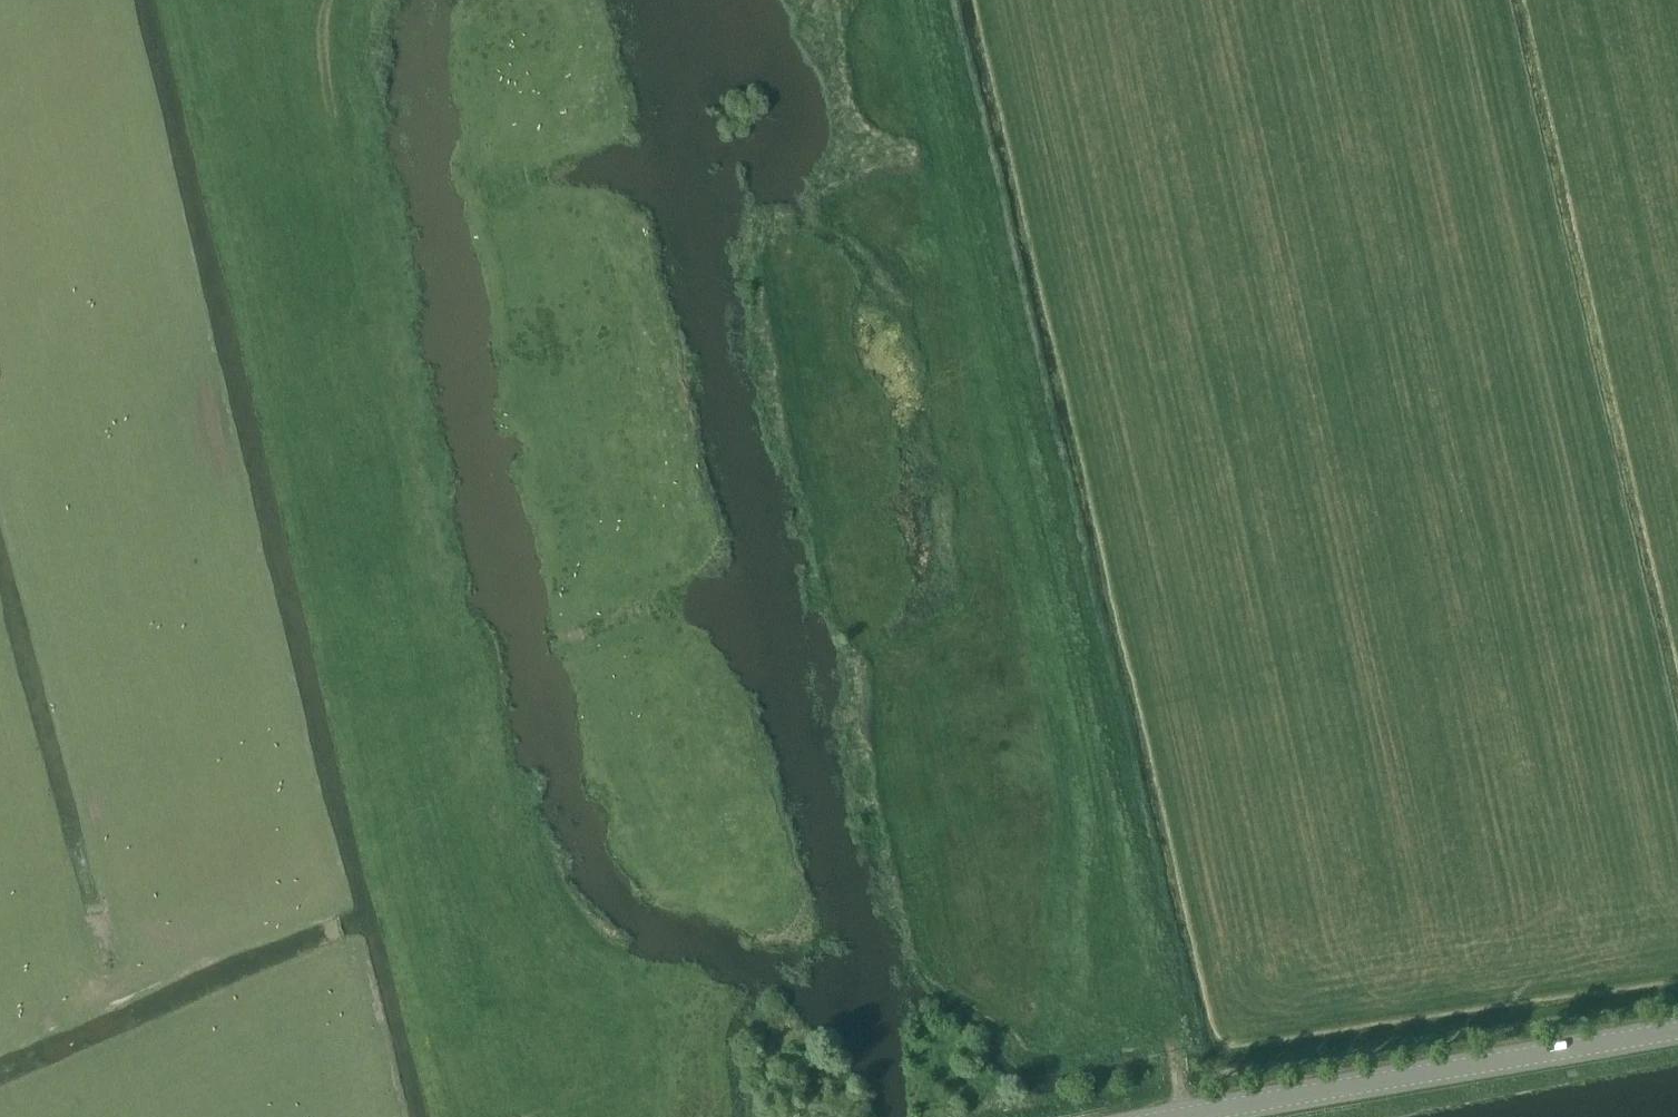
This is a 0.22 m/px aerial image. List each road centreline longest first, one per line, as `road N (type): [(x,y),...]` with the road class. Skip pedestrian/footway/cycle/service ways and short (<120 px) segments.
road 1 (tertiary): [(1176,1116),(1677,1026)]

